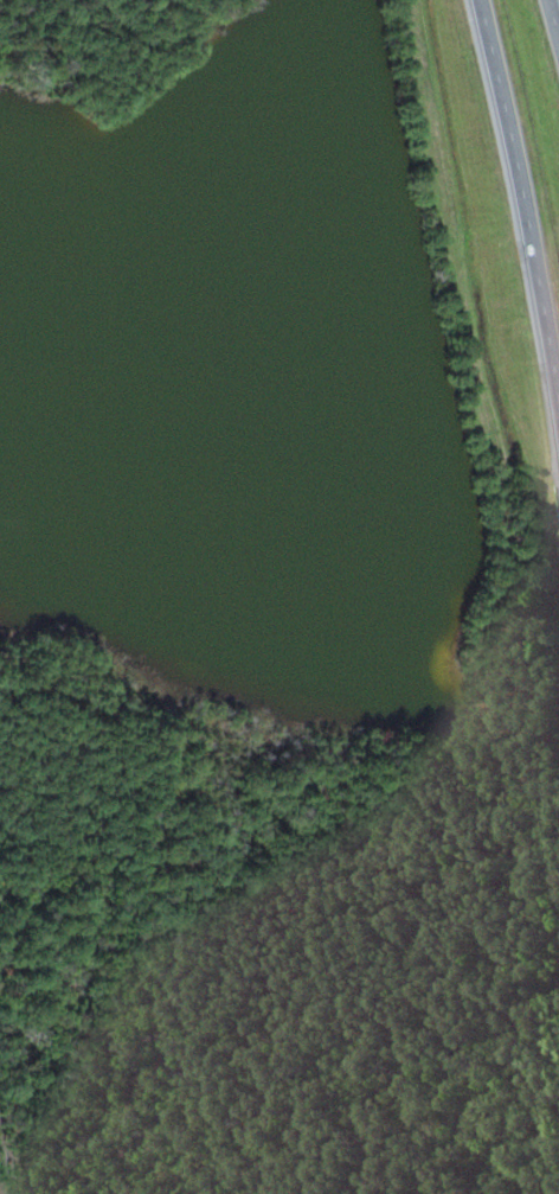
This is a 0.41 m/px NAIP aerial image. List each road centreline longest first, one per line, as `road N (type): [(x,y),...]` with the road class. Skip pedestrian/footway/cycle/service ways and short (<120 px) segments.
road 1 (motorway): [(485,0),(558,355)]

